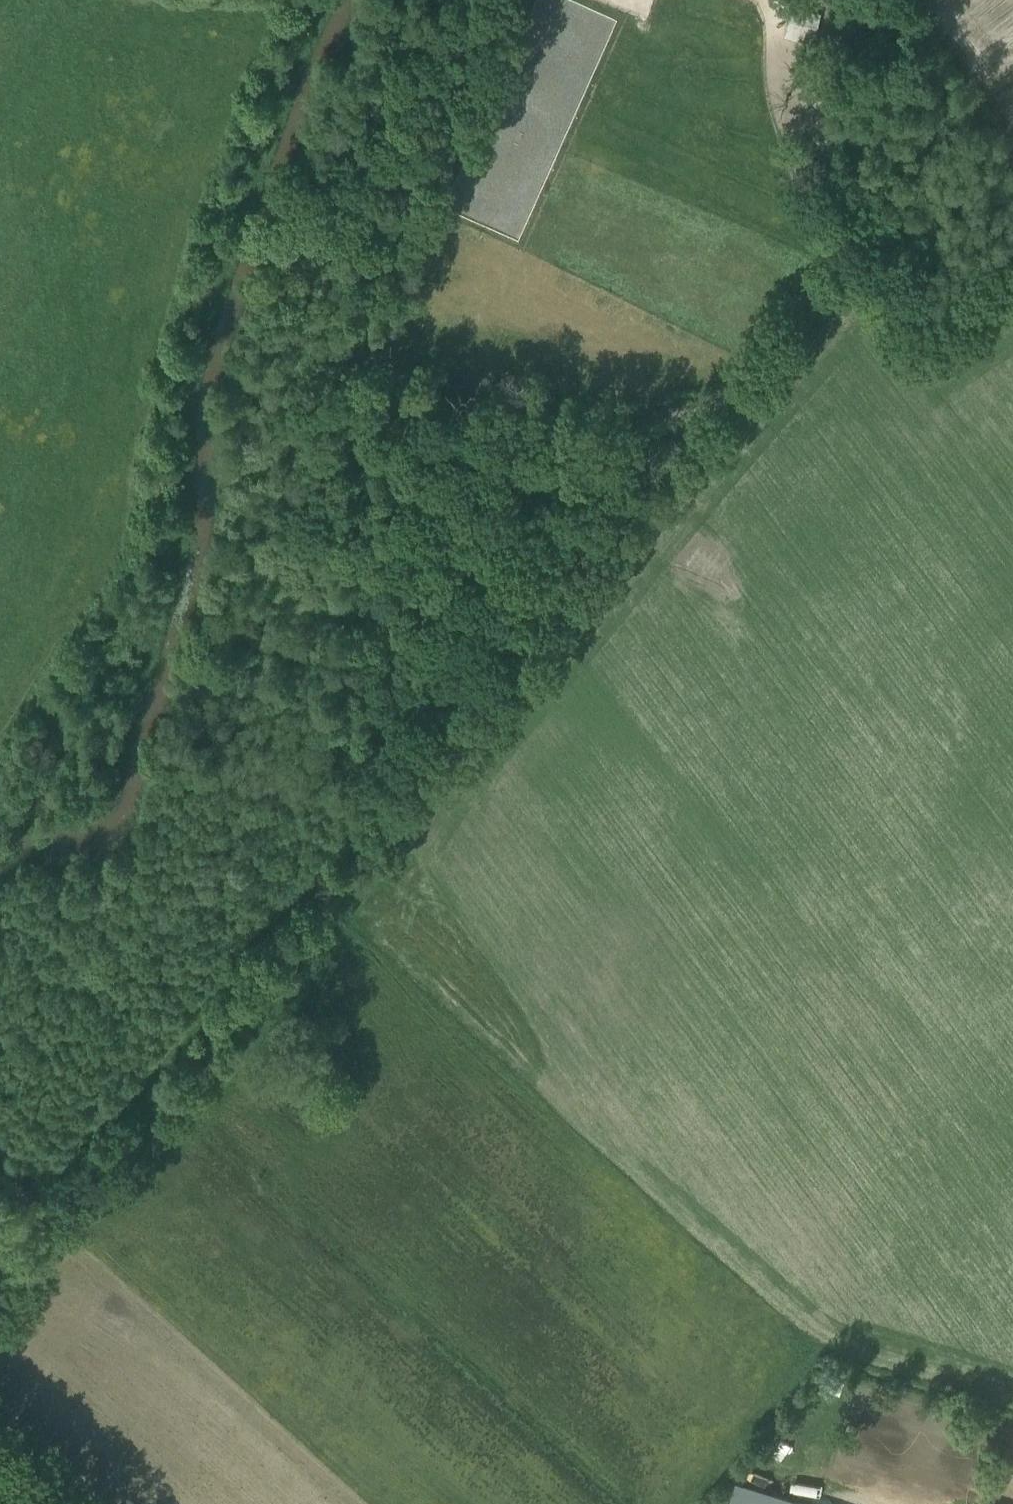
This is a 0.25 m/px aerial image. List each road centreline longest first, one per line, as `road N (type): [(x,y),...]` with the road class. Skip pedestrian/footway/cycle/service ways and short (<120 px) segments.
road 1 (track): [(39,1207),(362,830)]

